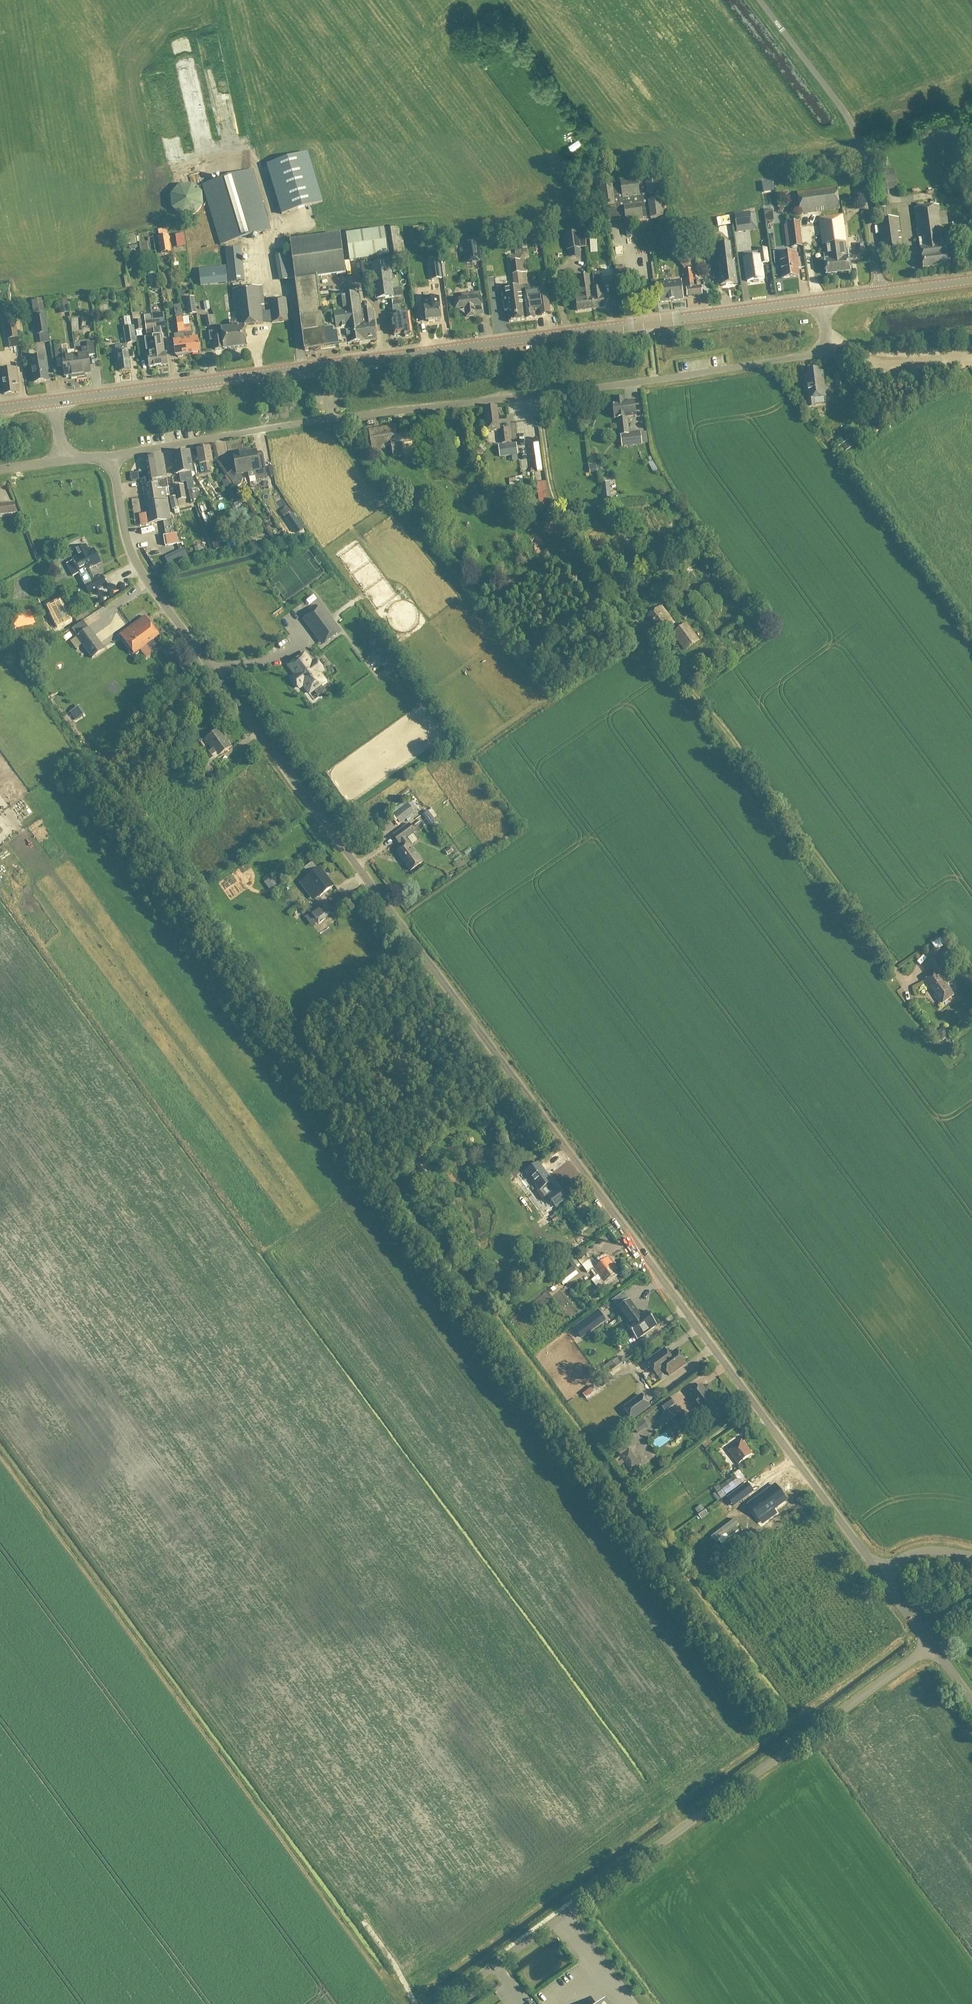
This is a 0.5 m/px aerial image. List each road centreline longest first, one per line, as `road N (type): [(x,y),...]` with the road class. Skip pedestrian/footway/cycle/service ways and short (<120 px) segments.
road 1 (unclassified): [(879,1576),(140,572),(113,456)]
road 2 (tertiary): [(54,402),(821,301)]
road 3 (unclassified): [(113,456),(816,356),(827,344),(821,301)]
road 4 (track): [(534,395),(547,489),(567,522),(904,983)]
road 5 (unclassified): [(444,2003),(930,1645)]
road 6 (unclassified): [(877,294),(849,139),(755,0)]

